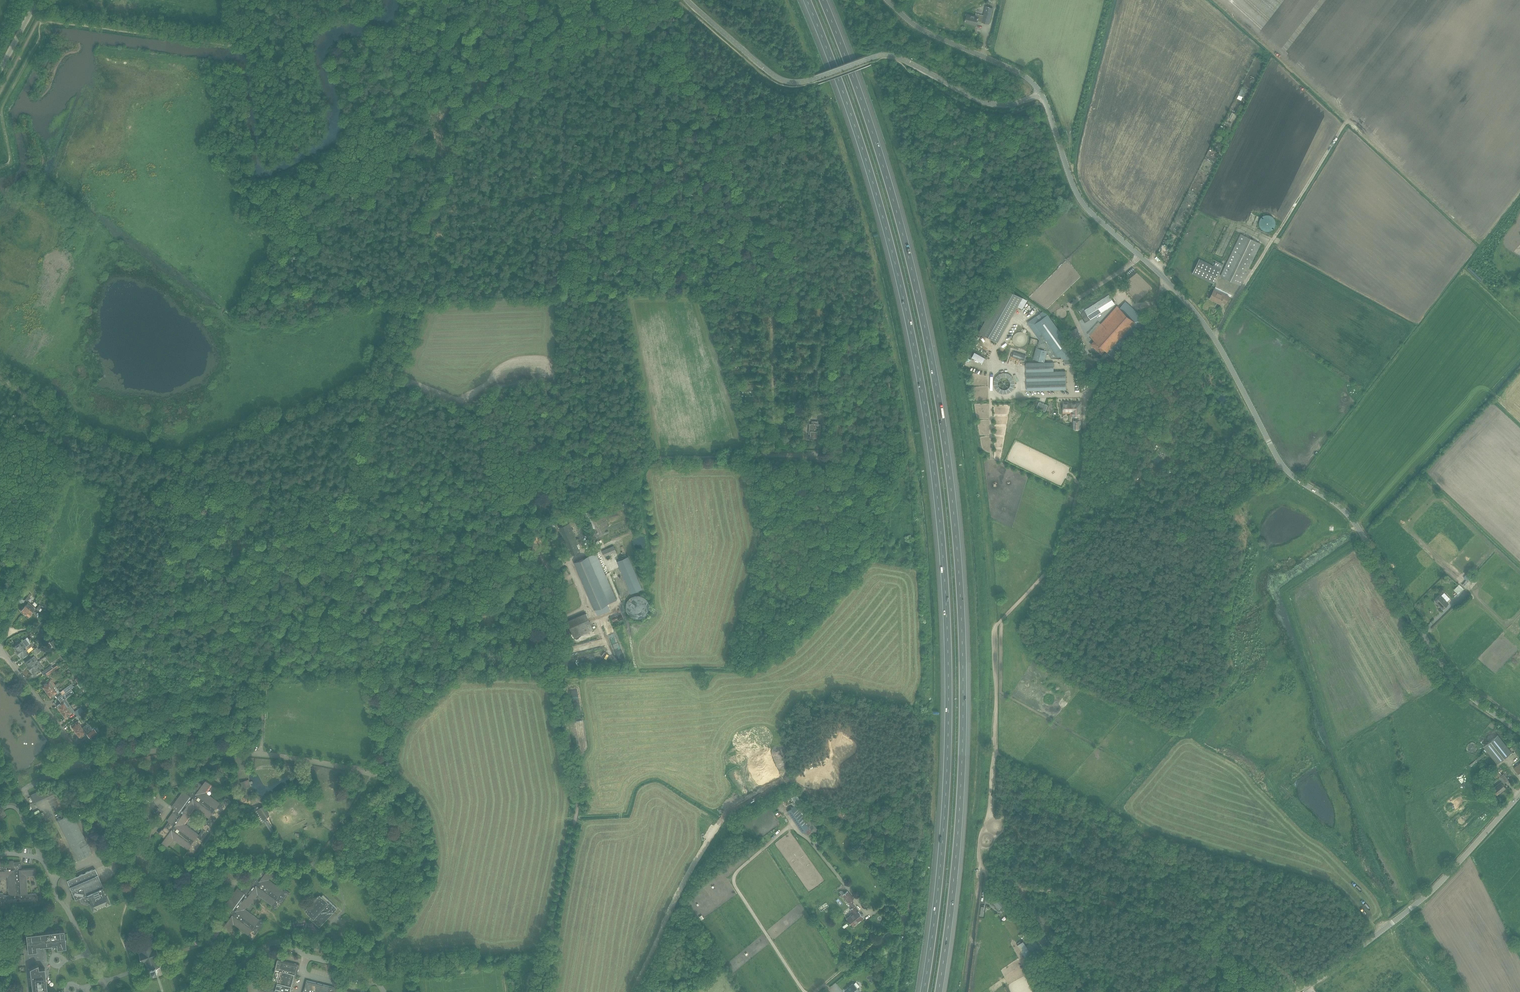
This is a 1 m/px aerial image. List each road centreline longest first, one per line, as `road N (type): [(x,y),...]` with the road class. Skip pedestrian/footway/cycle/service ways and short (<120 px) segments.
road 1 (motorway): [(807,0),(895,260),(933,465),(949,704),(923,991)]
road 2 (motorway): [(939,991),(955,868),(963,704),(948,464),(909,256),(823,0)]
road 3 (track): [(1085,399),(1080,488),(1065,529),(1050,565),(993,629),(993,754),(981,871),(1238,926),(1309,991)]
road 4 (tertiary): [(1519,734),(1457,684),(1356,523),(1286,471),(1226,358),(1165,280)]
road 5 (track): [(541,991),(578,794),(550,649),(549,571),(506,518)]
road 6 (tertiary): [(1040,94),(994,106),(887,56),(785,82),(686,0)]
road 7 (track): [(506,518),(571,447),(654,457),(827,456)]
road 8 (unclassified): [(0,645),(66,432),(0,377)]
road 9 (track): [(374,775),(386,746),(386,655),(506,518)]
road 10 (tertiary): [(1301,991),(1425,896),(1519,792)]
road 11 (unclassified): [(374,775),(237,751),(158,749),(82,763)]
road 12 (tertiary): [(1165,280),(1078,195),(1040,94)]
road 13 (track): [(805,991),(735,880),(793,825)]
road 14 (unclassified): [(883,0),(930,34),(1023,75),(1040,94)]
road 15 (unclassified): [(239,970),(279,942),(373,977)]
road 16 (unclassified): [(169,876),(229,860),(312,865)]
road 17 (unclassified): [(1165,280),(1148,322),(1085,399)]
road 18 (unclassified): [(82,763),(0,649)]
road 19 (track): [(885,905),(902,922),(823,986)]
road 20 (unclassified): [(107,991),(54,894),(55,879)]

